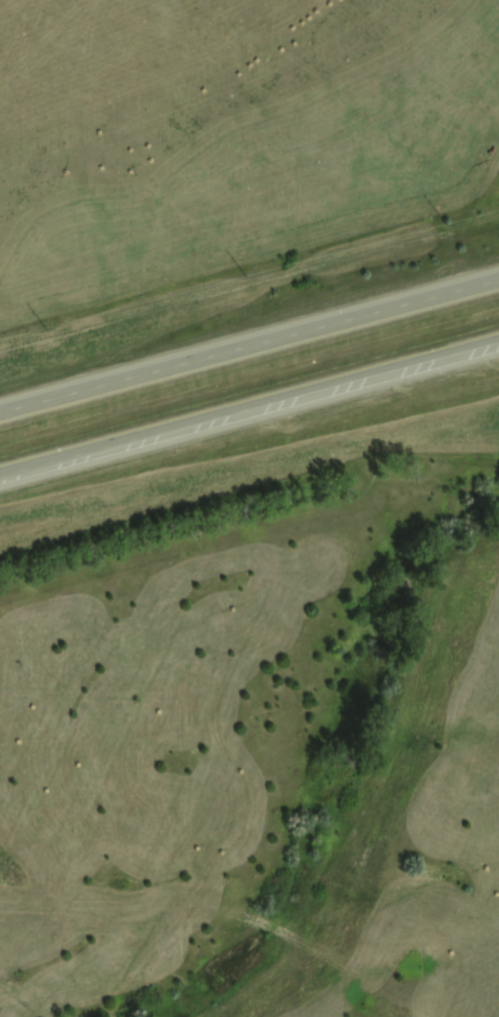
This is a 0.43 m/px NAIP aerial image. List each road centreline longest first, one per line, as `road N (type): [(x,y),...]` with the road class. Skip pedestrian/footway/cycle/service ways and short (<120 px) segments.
road 1 (primary): [(0,480),(498,339)]
road 2 (primary): [(498,278),(0,411)]

